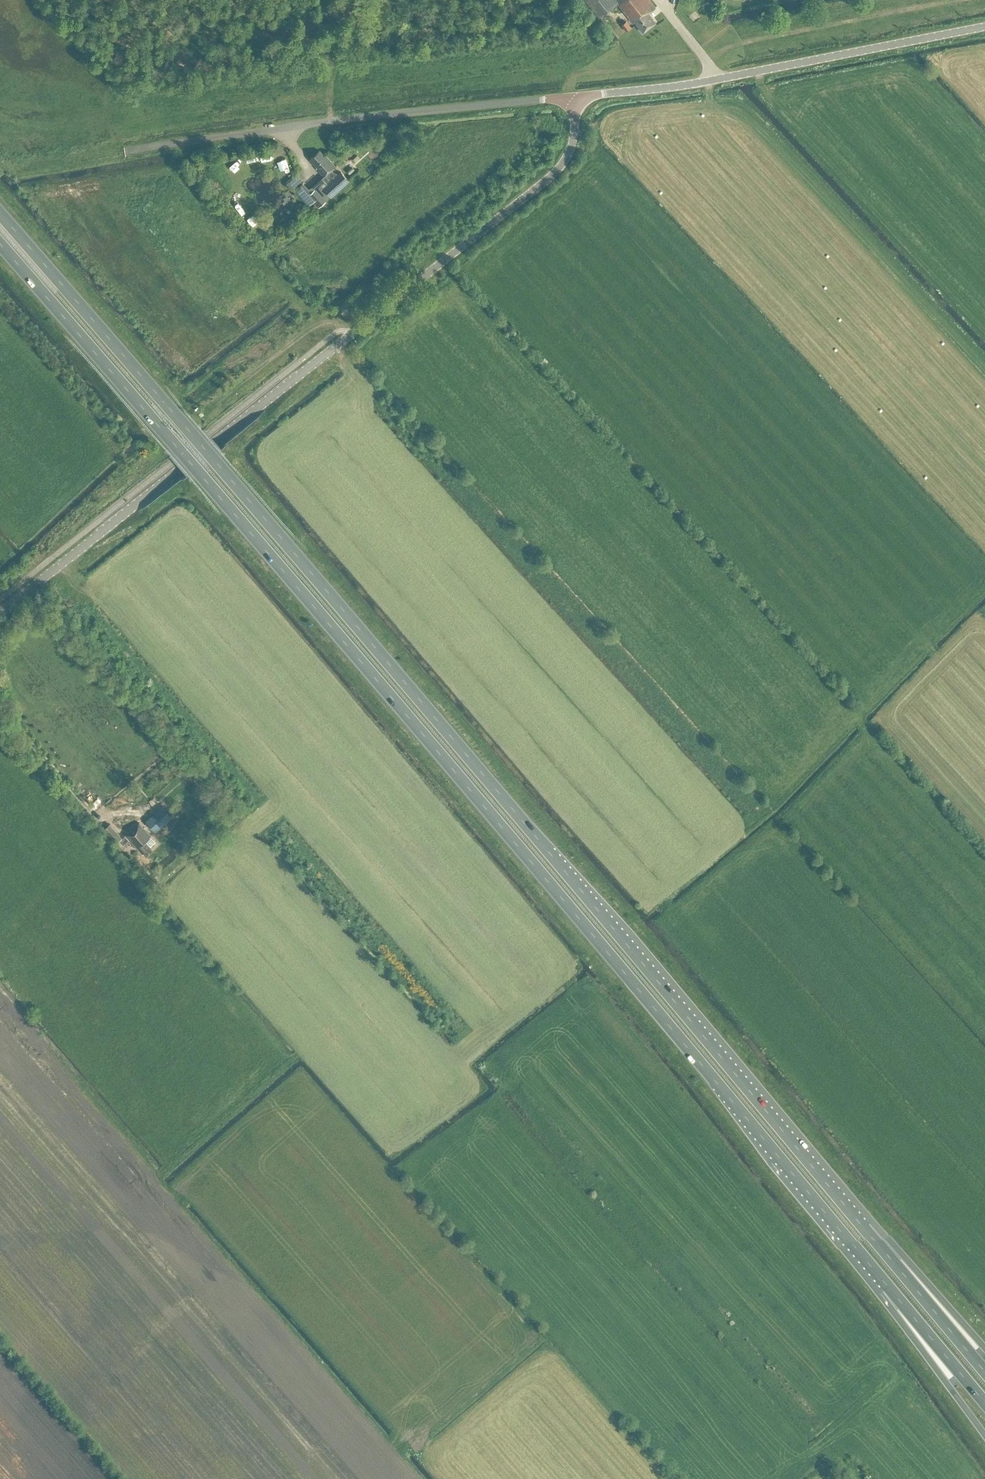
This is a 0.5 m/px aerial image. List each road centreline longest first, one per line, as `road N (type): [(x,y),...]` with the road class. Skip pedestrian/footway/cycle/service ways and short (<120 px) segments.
road 1 (trunk): [(0,243),(889,1289)]
road 2 (trunk): [(865,1227),(0,213)]
road 3 (unclassified): [(0,611),(551,175),(572,145),(574,96)]
road 4 (unclassified): [(574,96),(132,148)]
road 5 (unclassified): [(574,96),(715,80),(984,26)]
road 6 (trunk): [(984,1371),(865,1227)]
road 7 (trunk): [(889,1289),(984,1436)]
road 8 (trunk): [(984,1349),(865,1227)]
road 9 (trunk): [(889,1289),(984,1404)]
road 10 (track): [(334,0),(328,120)]

